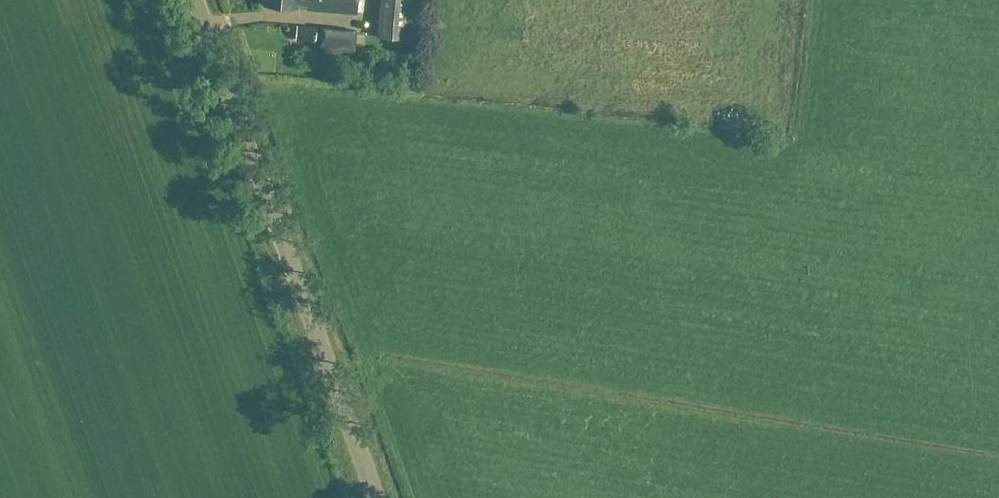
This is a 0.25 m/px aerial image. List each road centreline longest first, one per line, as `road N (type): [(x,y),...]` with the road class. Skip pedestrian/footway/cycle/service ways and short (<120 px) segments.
road 1 (unclassified): [(379,497),(193,0)]

